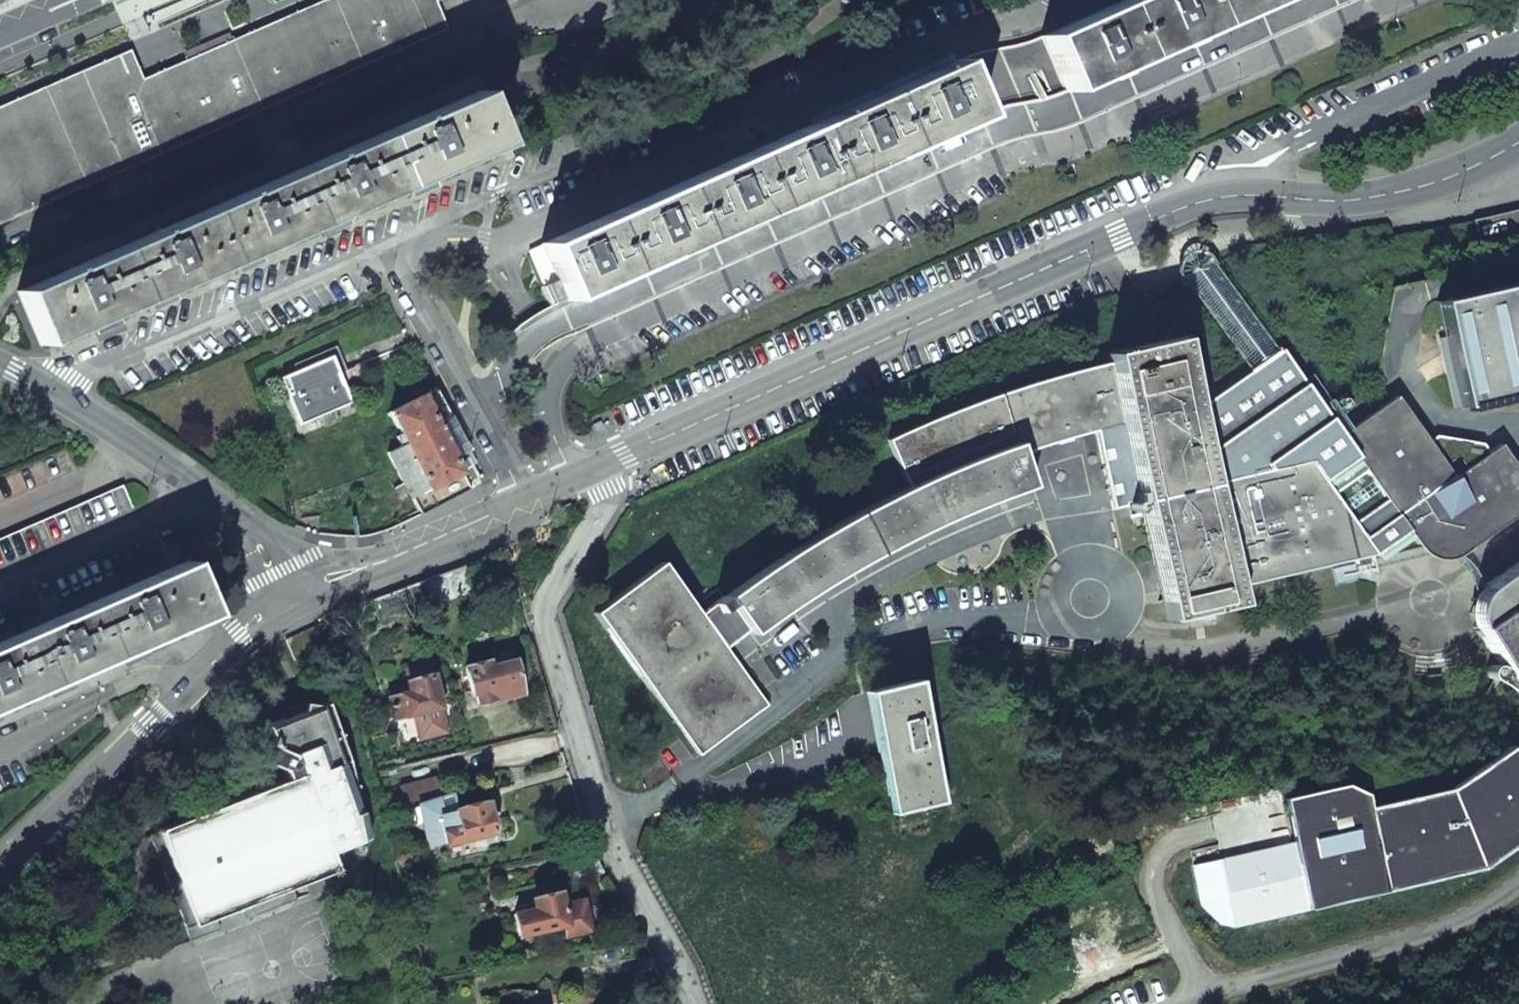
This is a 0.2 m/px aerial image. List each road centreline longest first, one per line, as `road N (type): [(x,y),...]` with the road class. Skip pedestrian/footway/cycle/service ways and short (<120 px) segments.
road 1 (residential): [(486,430),(492,391),(515,354),(553,320),(1316,0)]
road 2 (tertiary): [(601,468),(1205,199),(1242,192),(1381,197),(1482,164)]
road 3 (residential): [(605,0),(458,41),(0,234)]
road 4 (residential): [(41,386),(388,235),(486,430)]
road 5 (residential): [(601,468),(607,490),(544,609),(616,856),(694,1003)]
road 6 (tertiary): [(0,879),(243,634),(310,589)]
road 7 (residential): [(41,386),(154,453),(310,589)]
road 8 (tertiary): [(310,589),(523,502)]

